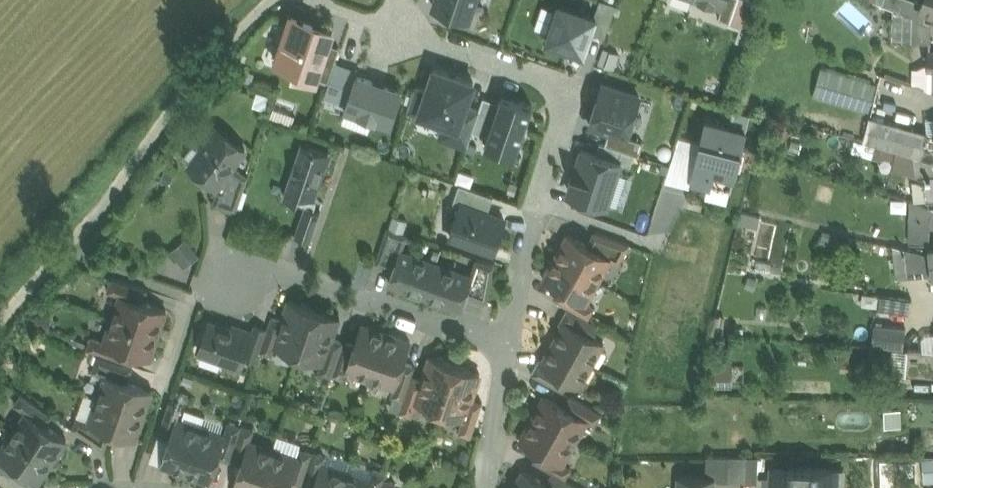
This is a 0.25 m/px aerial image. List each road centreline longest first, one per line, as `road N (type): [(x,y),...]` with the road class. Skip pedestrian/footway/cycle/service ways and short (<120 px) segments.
road 1 (residential): [(268,0),(187,88),(74,242),(0,320)]
road 2 (residential): [(318,0),(575,89),(538,200)]
road 3 (residential): [(508,349),(265,271),(196,303)]
road 4 (residential): [(538,200),(508,349)]
road 5 (residential): [(508,349),(485,487)]

